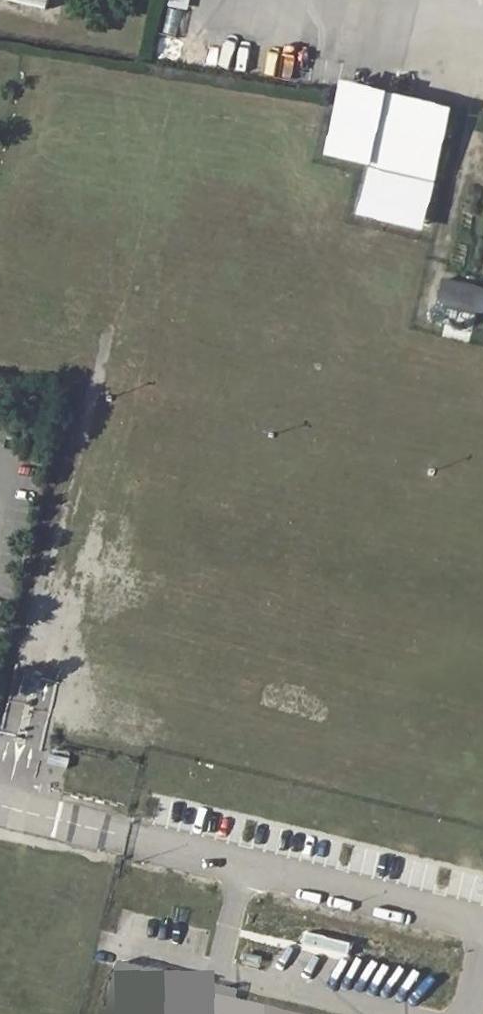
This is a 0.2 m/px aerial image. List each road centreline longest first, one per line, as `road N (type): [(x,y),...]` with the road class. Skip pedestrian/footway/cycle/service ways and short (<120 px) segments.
road 1 (residential): [(482,923),(0,808)]

